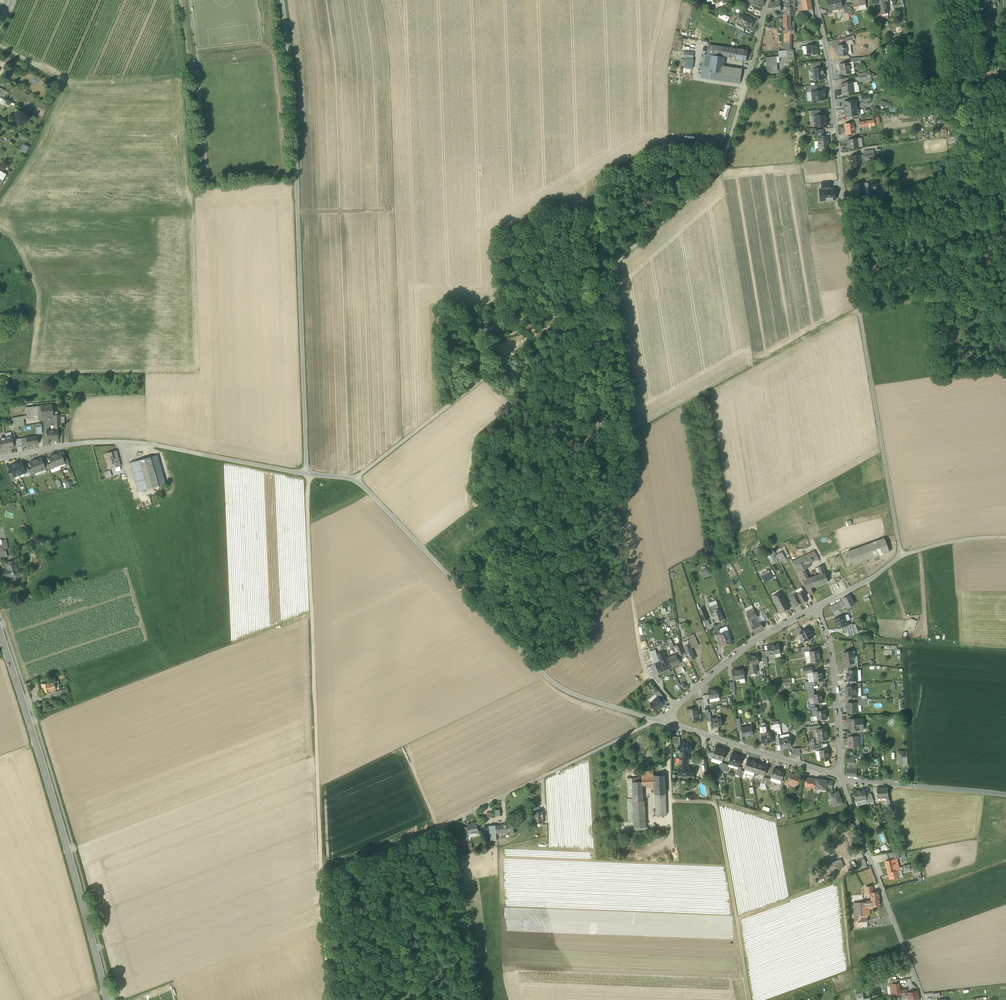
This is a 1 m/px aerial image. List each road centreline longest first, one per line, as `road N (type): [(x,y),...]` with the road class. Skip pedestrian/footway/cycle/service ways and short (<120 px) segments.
road 1 (unclassified): [(306,473),(293,77),(283,0)]
road 2 (unclassified): [(306,473),(356,478),(549,681),(658,720)]
road 3 (track): [(607,447),(858,307),(1005,287)]
road 4 (track): [(675,705),(644,669),(581,293)]
road 5 (track): [(320,873),(306,473)]
road 6 (tertiary): [(108,999),(0,630)]
road 7 (track): [(845,210),(900,557)]
road 8 (track): [(356,478),(581,293)]
road 9 (track): [(581,293),(719,172),(748,80)]
road 10 (track): [(749,999),(702,734)]
road 11 (unclassified): [(841,778),(923,999)]
road 12 (unclassified): [(658,720),(447,823)]
road 13 (residential): [(813,0),(829,60),(845,210)]
road 14 (residential): [(814,607),(753,640),(658,720)]
road 15 (residential): [(658,720),(841,778)]
road 16 (residential): [(814,607),(833,654),(841,778)]
road 17 (unclassified): [(142,442),(306,473)]
road 18 (residential): [(0,458),(71,444),(142,442)]
road 19 (track): [(447,823),(320,873)]
road 20 (track): [(331,999),(320,873)]

